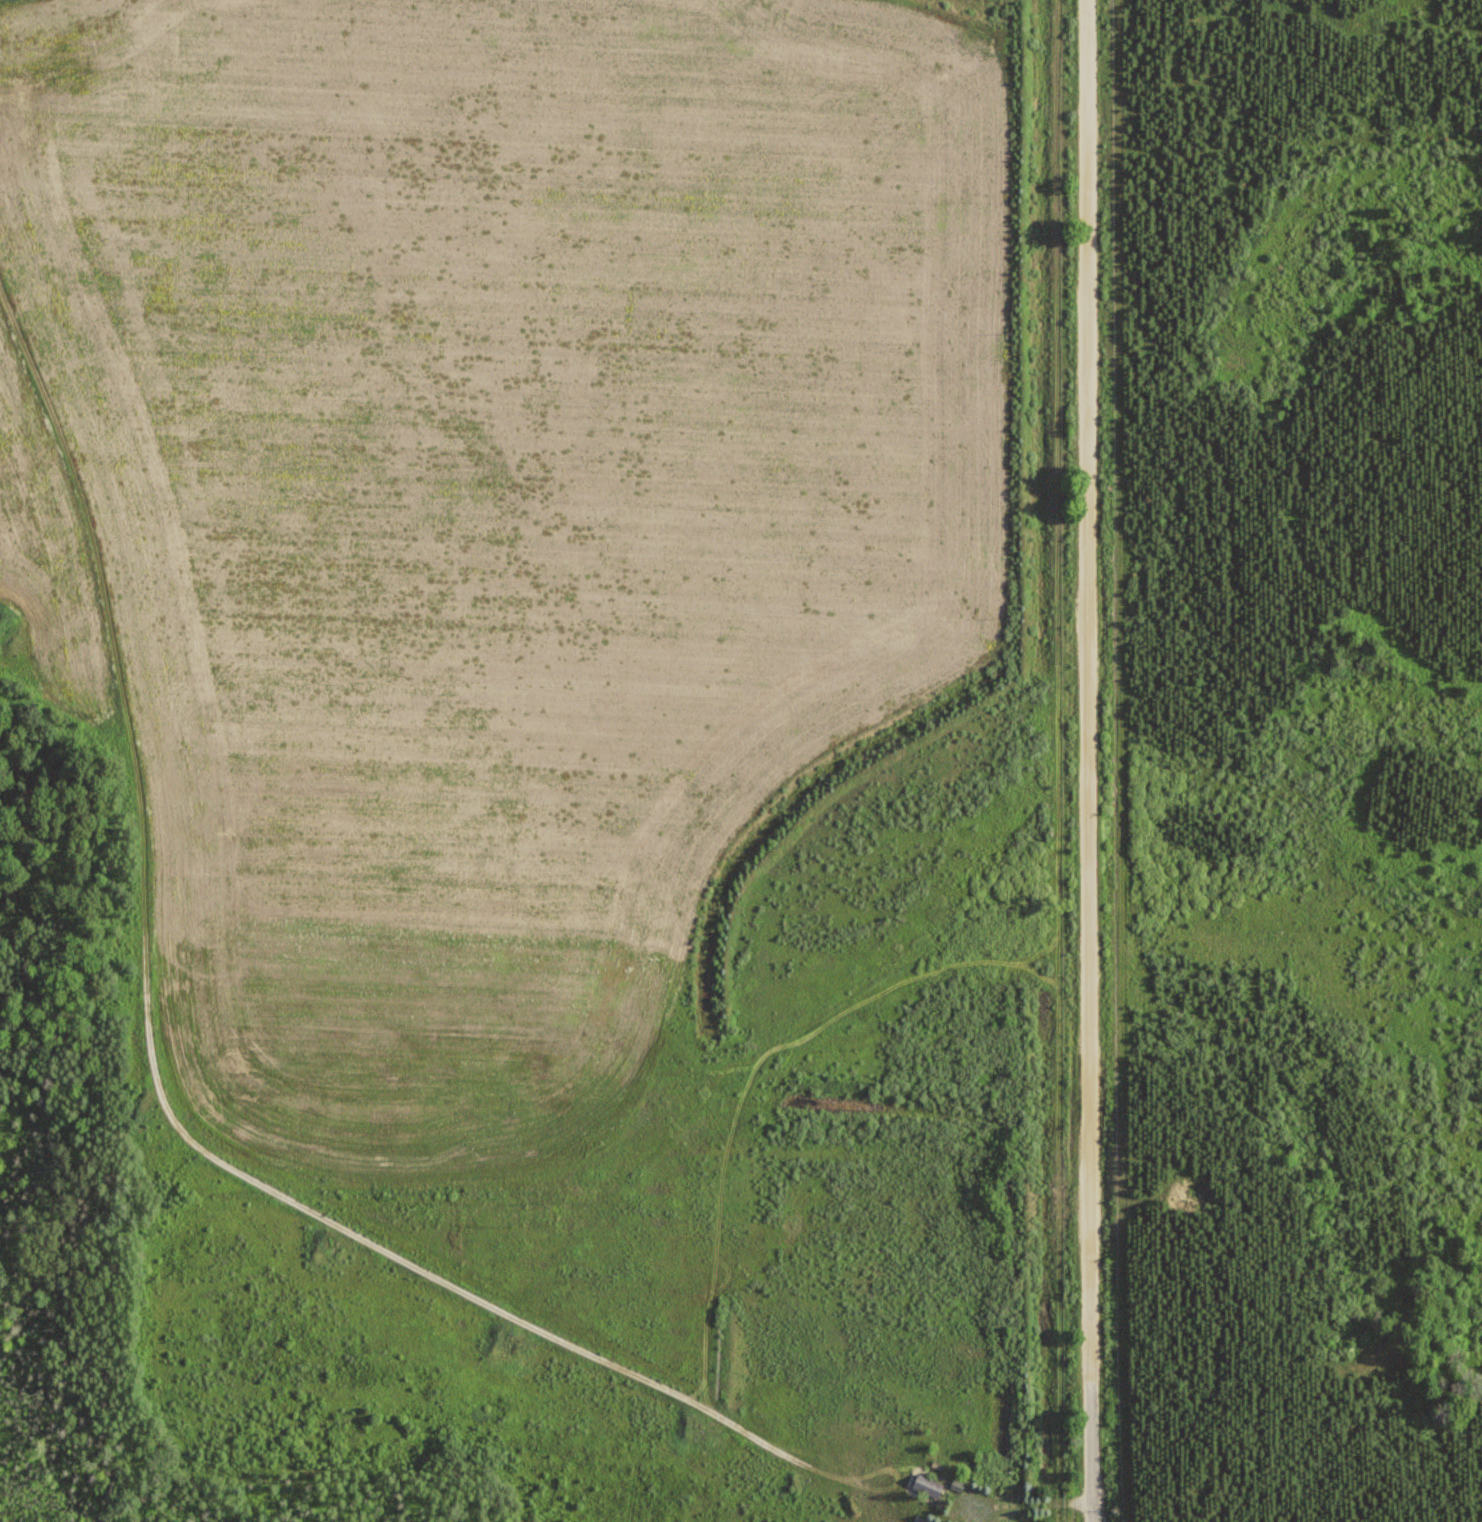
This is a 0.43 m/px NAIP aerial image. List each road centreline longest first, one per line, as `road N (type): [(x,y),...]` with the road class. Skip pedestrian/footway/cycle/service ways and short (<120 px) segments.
road 1 (residential): [(1091,1380),(1096,0)]
road 2 (residential): [(1093,1521),(1091,1380)]

